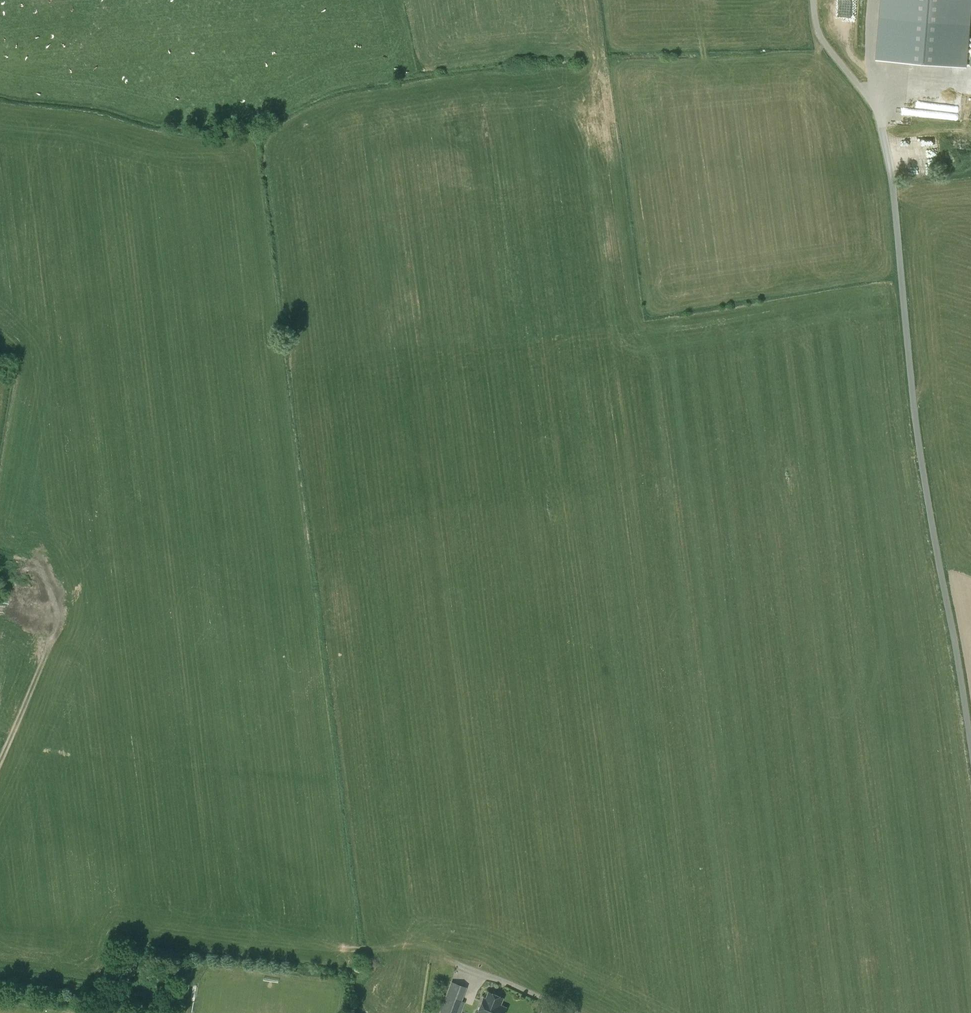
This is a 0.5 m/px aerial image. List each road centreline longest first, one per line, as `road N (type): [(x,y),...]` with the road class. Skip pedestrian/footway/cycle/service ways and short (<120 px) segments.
road 1 (unclassified): [(866,7),(909,382),(970,748)]
road 2 (track): [(0,747),(56,624),(41,576),(24,570)]
road 3 (unclassified): [(572,1012),(461,967)]

